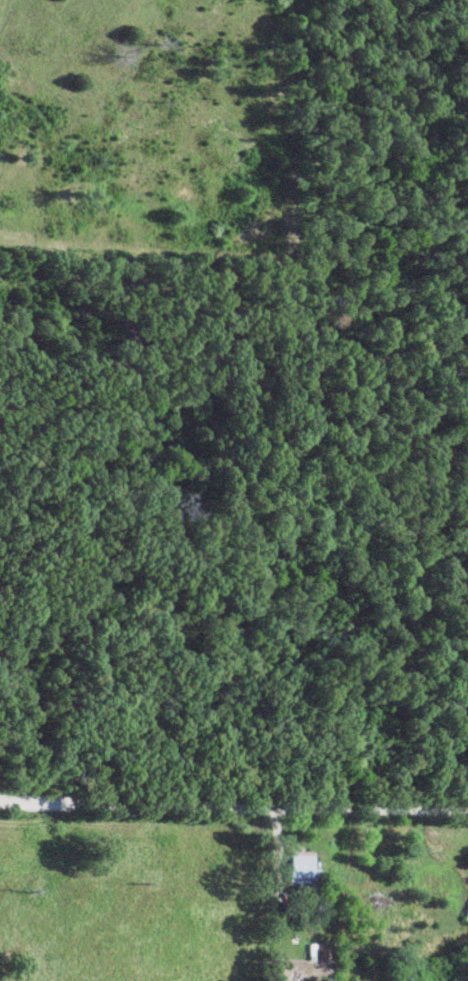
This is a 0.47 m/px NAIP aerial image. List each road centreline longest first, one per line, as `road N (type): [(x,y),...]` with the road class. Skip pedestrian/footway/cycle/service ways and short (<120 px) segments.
road 1 (residential): [(0,823),(467,831)]

